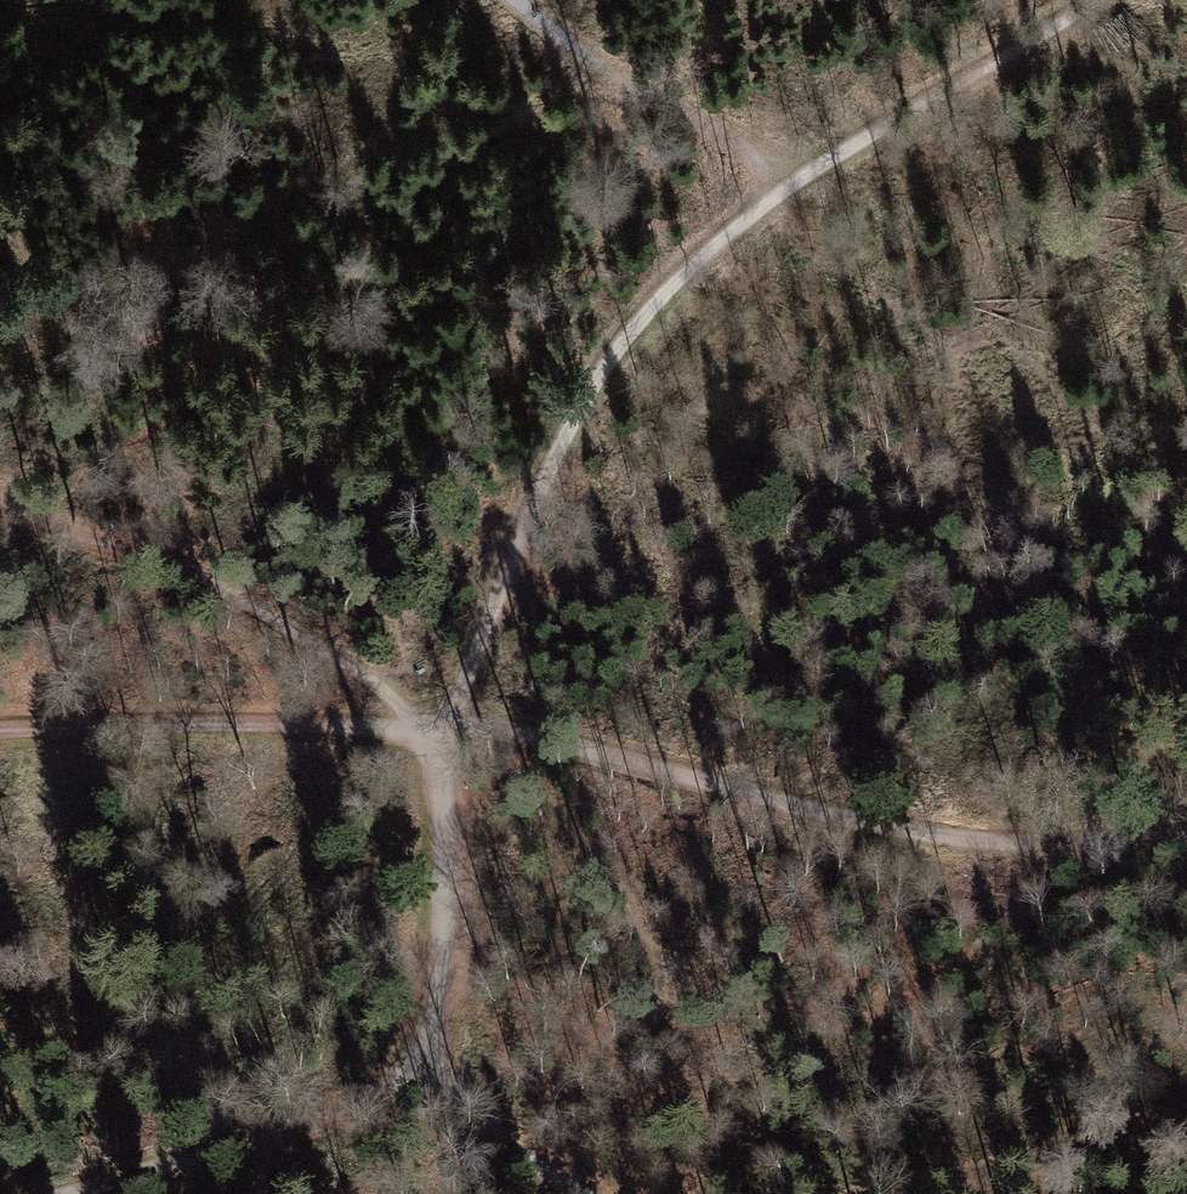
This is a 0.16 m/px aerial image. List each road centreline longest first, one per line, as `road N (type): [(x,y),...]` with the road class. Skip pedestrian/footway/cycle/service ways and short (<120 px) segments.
road 1 (track): [(456,714),(525,511),(575,410),(633,320),(769,200),(1092,0)]
road 2 (track): [(456,714),(994,847),(1186,835)]
road 3 (track): [(0,487),(86,535),(215,583),(416,715)]
road 4 (track): [(0,730),(456,714)]
road 5 (track): [(62,1193),(321,1114),(440,1059)]
road 6 (track): [(1186,1128),(1019,1143),(830,1193)]
road 7 (track): [(440,1059),(456,714)]
road 8 (track): [(518,0),(595,69),(754,154),(769,200)]
road 9 (track): [(440,1059),(522,1157),(578,1193)]

